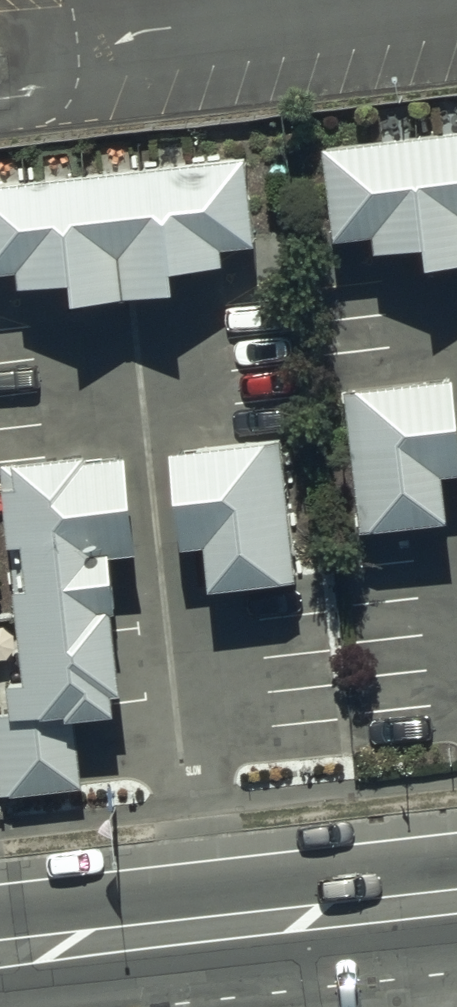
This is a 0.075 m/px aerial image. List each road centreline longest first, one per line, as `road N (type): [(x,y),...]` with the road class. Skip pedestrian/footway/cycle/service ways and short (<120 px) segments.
road 1 (secondary): [(359,913),(0,953)]

